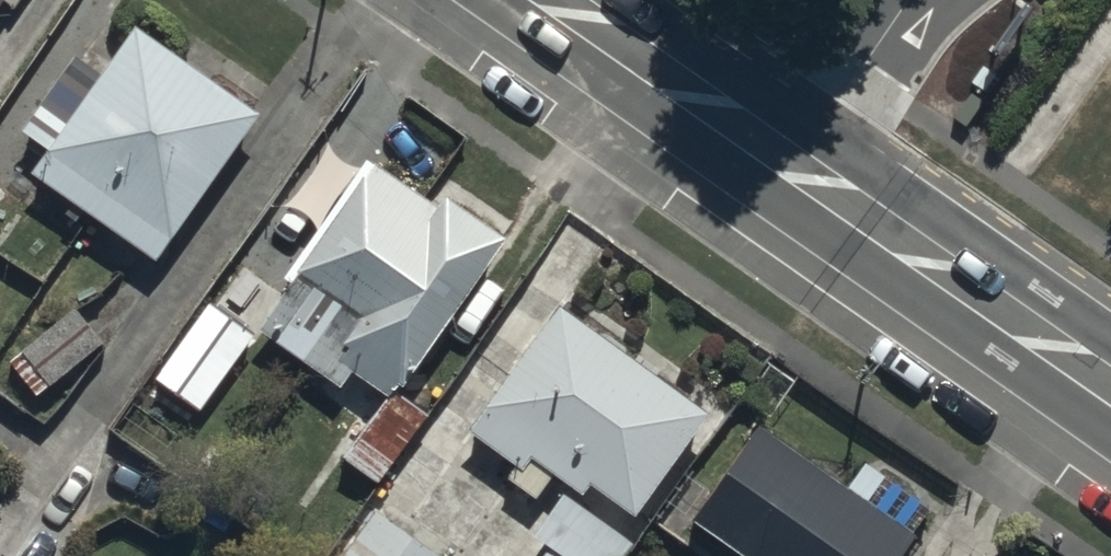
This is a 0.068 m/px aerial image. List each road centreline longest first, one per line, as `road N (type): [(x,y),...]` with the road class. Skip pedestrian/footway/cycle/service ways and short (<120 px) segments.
road 1 (secondary): [(1110,399),(781,167)]
road 2 (secondary): [(781,167),(543,0)]
road 3 (unclassified): [(899,0),(781,167)]

